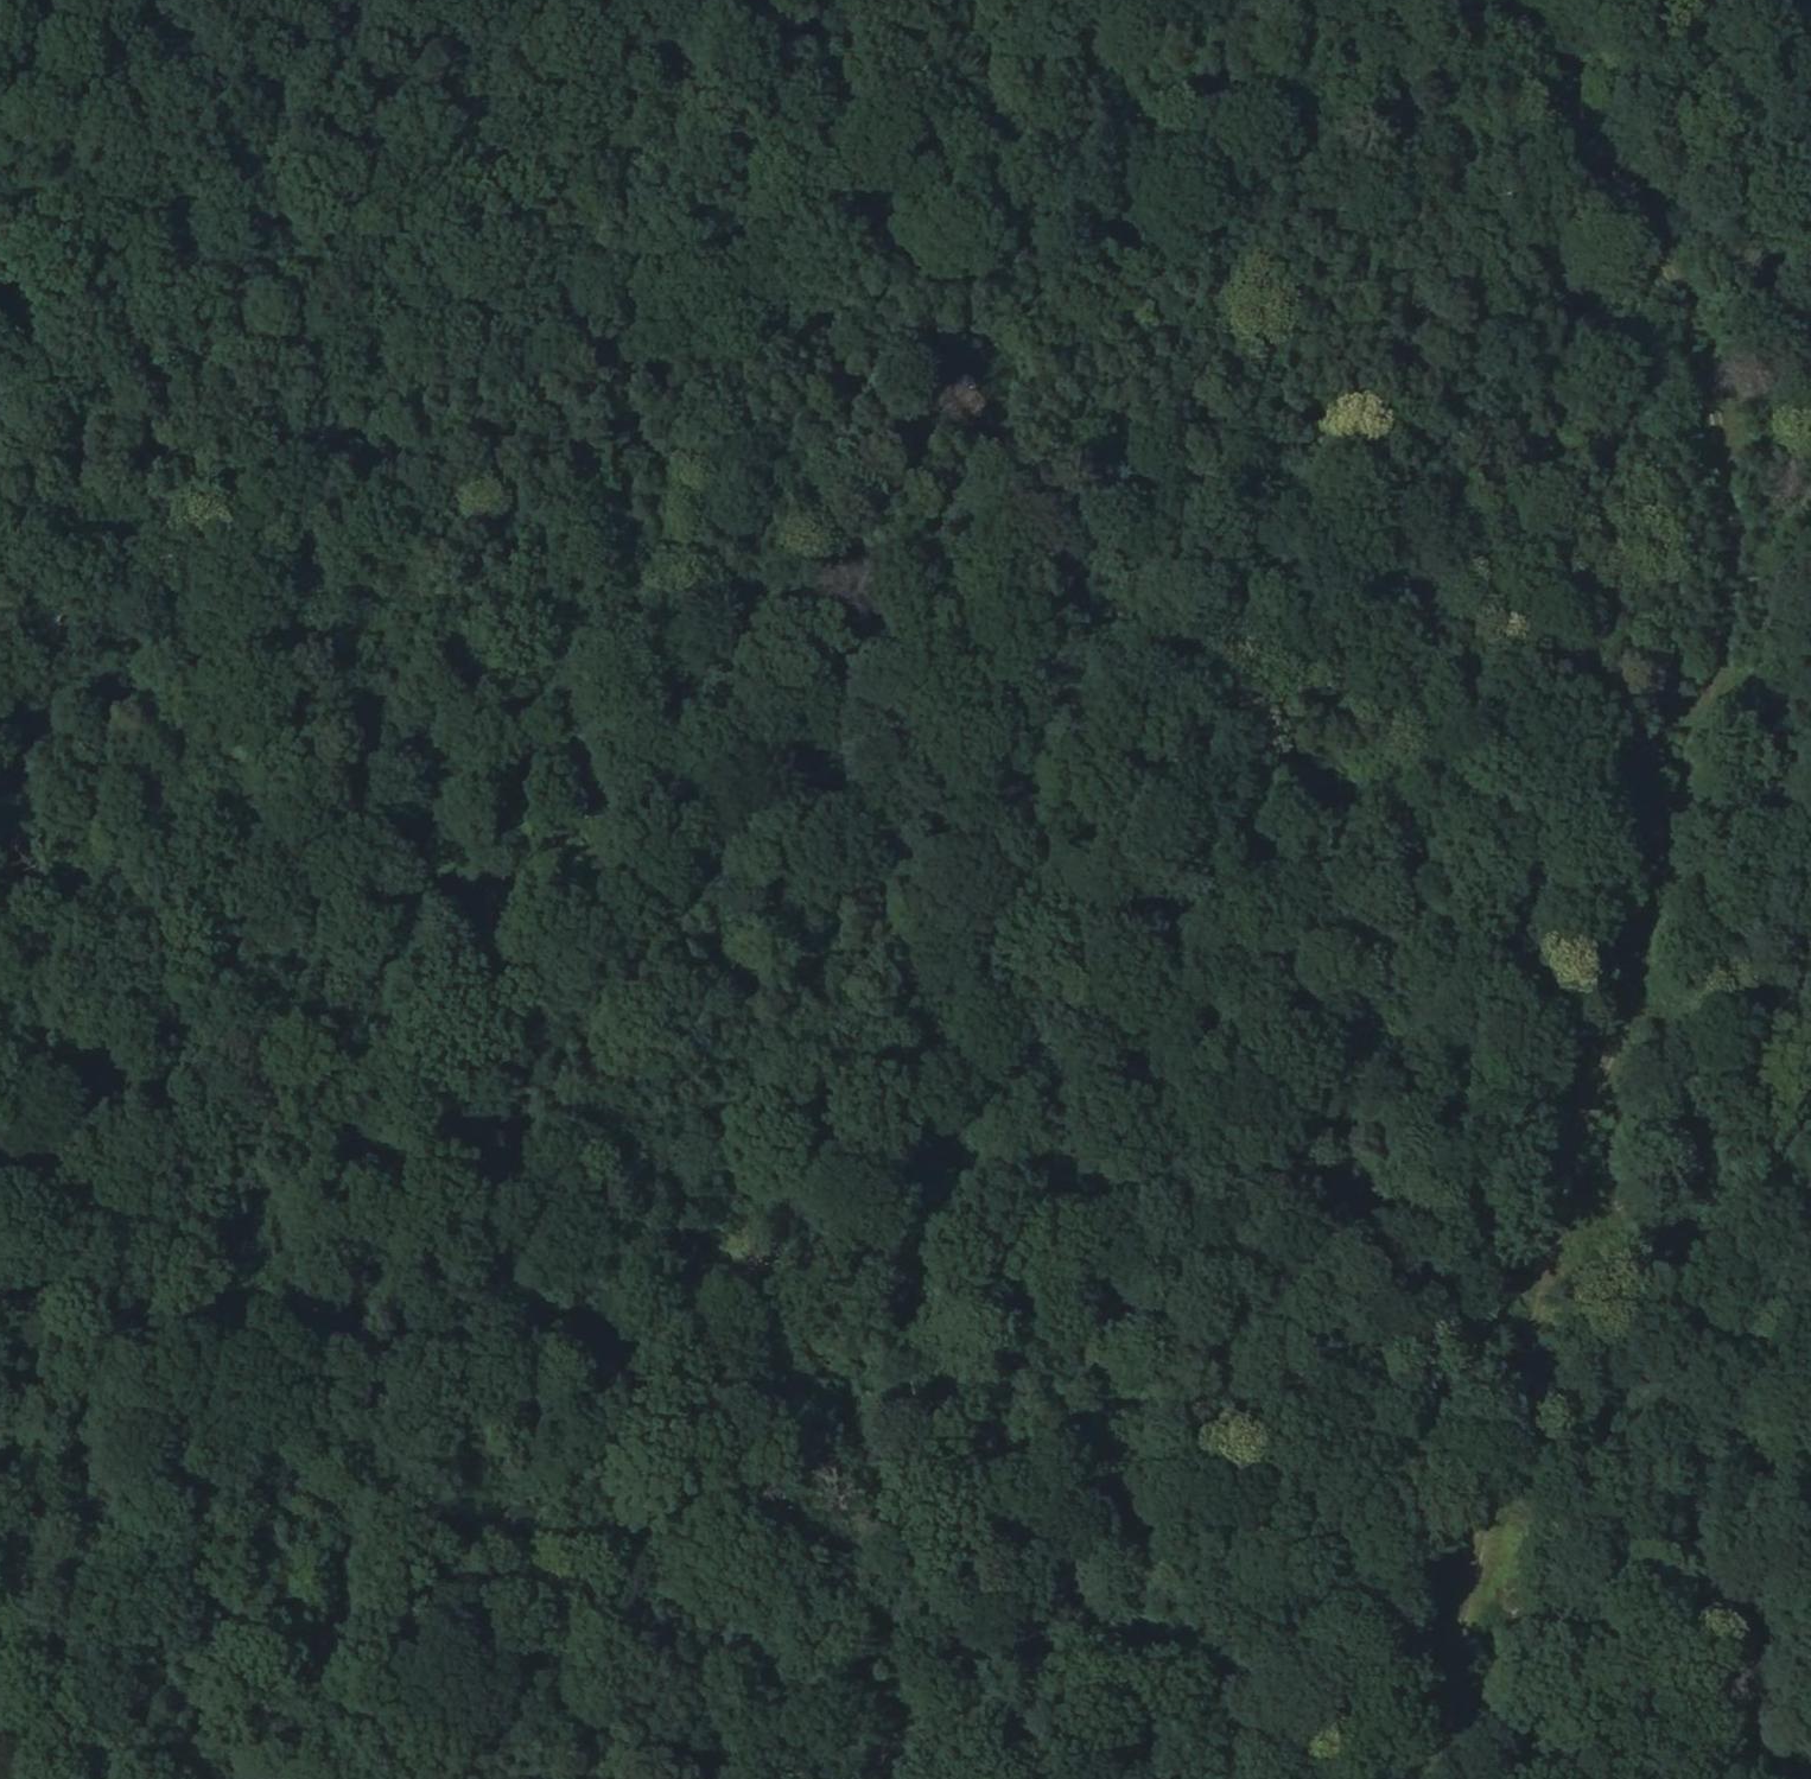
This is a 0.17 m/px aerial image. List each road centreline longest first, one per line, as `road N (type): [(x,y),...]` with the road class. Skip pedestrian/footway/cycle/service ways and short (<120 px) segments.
road 1 (track): [(1428,1778),(1711,701),(1727,569),(1727,444),(1702,319),(1518,0)]
road 2 (track): [(1810,1462),(1657,1511),(1497,1530)]

